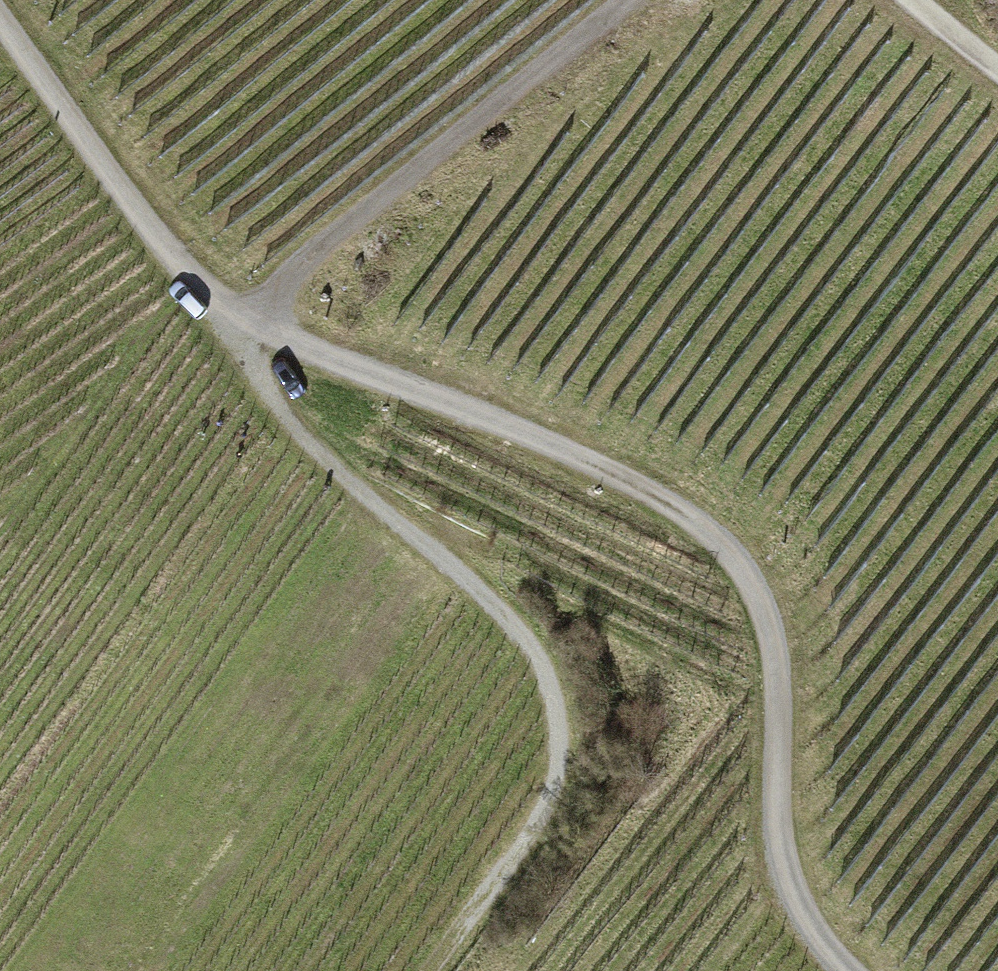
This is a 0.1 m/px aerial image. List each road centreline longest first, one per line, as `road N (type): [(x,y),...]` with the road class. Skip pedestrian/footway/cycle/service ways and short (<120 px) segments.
road 1 (track): [(851,970),(798,911),(772,830),(766,637),(734,566),(668,499),(226,313),(87,156),(0,35)]
road 2 (track): [(416,970),(506,841),(542,770),(549,710),(530,649),(451,566),(311,442),(224,348),(226,313),(619,0)]

